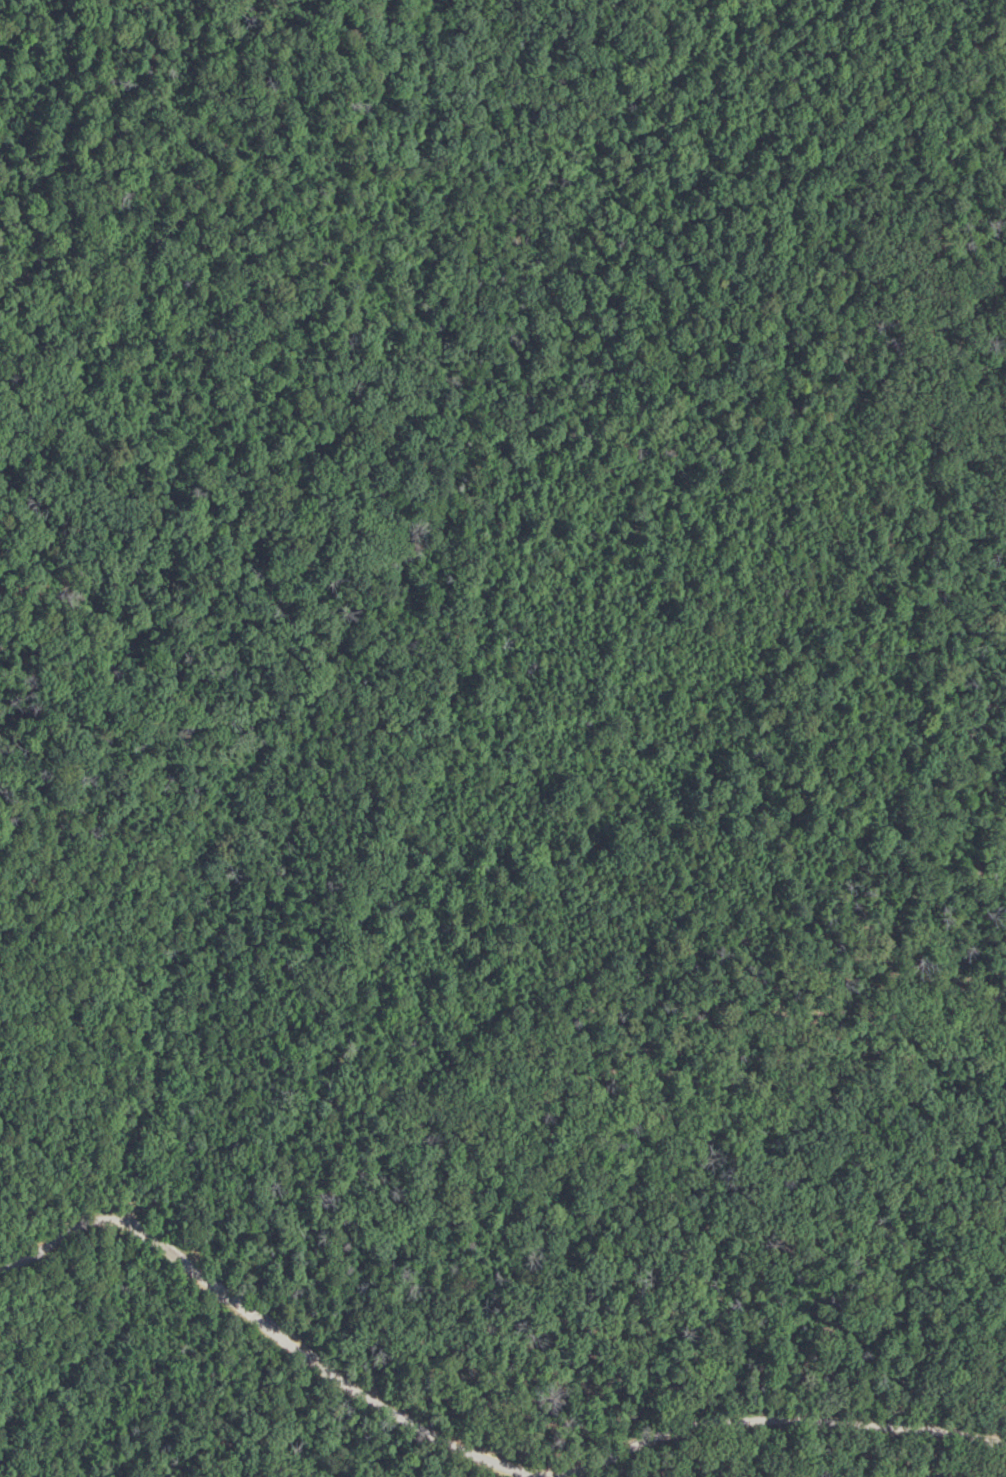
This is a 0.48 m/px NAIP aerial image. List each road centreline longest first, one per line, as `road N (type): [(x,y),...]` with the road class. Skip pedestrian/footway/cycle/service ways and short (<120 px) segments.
road 1 (residential): [(0,1262),(103,1223),(137,1232),(365,1403),(529,1476)]
road 2 (residential): [(560,1476),(728,1426),(1005,1436)]

